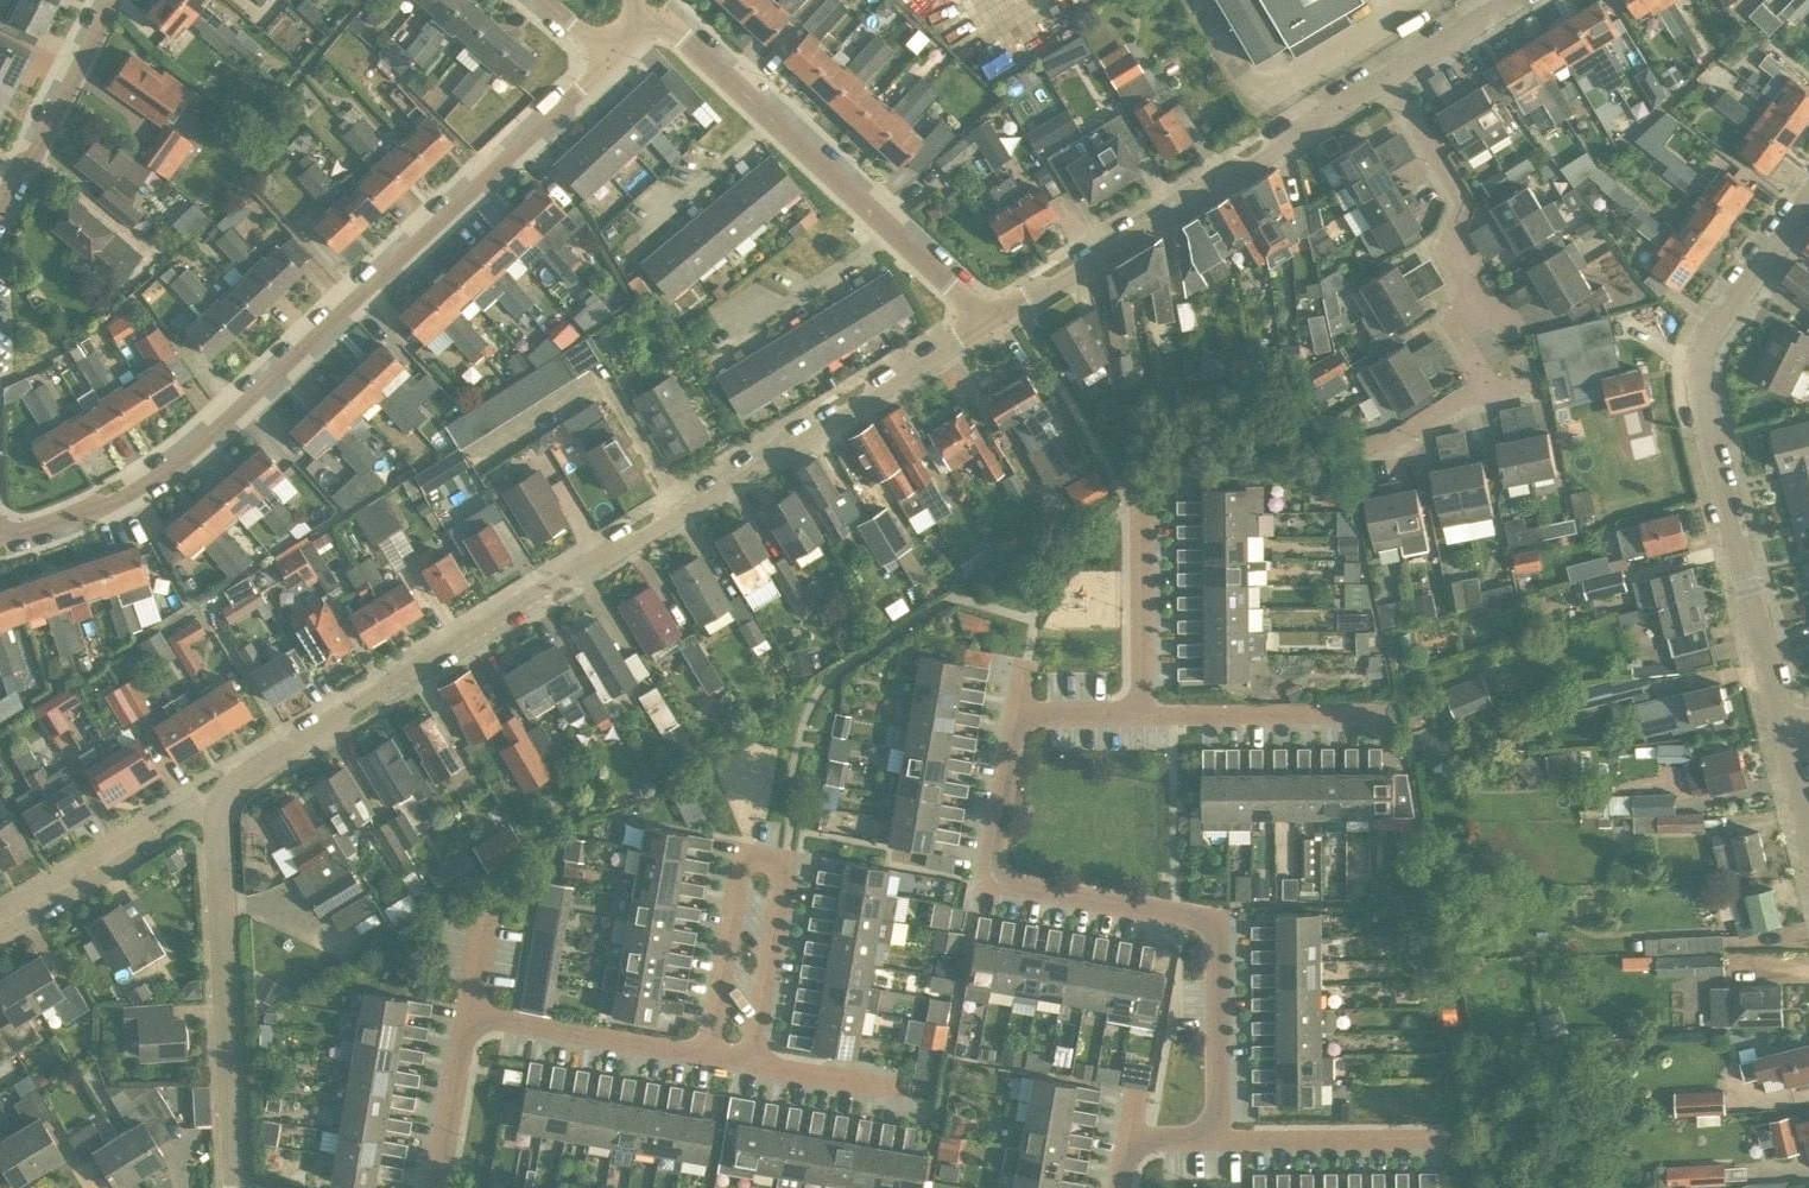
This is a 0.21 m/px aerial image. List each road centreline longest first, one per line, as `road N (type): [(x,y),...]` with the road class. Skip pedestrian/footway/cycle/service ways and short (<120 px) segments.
road 1 (residential): [(221,797),(988,317)]
road 2 (residential): [(0,539),(68,520),(143,482),(213,431),(609,55)]
road 3 (residential): [(1219,1137),(1215,934),(1205,919),(1002,880),(993,865),(1017,715),(1144,714)]
road 4 (residential): [(1784,725),(1706,398),(1709,356),(1724,318),(1808,204)]
road 5 (residential): [(988,317),(1386,77)]
road 6 (residential): [(708,1058),(745,853),(785,860),(750,1065)]
road 7 (residential): [(708,1058),(470,1016),(437,1187)]
road 8 (residential): [(242,1187),(221,797)]
road 9 (residential): [(0,928),(221,797)]
road 10 (residential): [(1479,295),(1453,251),(1467,204),(1386,77)]
road 11 (residential): [(1144,714),(1383,714)]
road 12 (residential): [(110,0),(0,198)]
road 13 (residential): [(1140,495),(1144,714)]
road 14 (residential): [(1437,1136),(1219,1137)]
road 15 (residential): [(738,328),(896,231)]
road 16 (residential): [(896,231),(774,119)]
road 17 (residential): [(774,119),(656,9)]
road 18 (residential): [(653,222),(774,119)]
road 19 (residential): [(899,1090),(750,1065)]
road 20 (residential): [(1386,77),(1512,0)]
road 21 (residential): [(1356,449),(1394,442),(1466,395),(1488,392)]
road 22 (residential): [(1120,1187),(1128,1137),(1219,1137)]
road 23 (residential): [(988,317),(896,231)]

